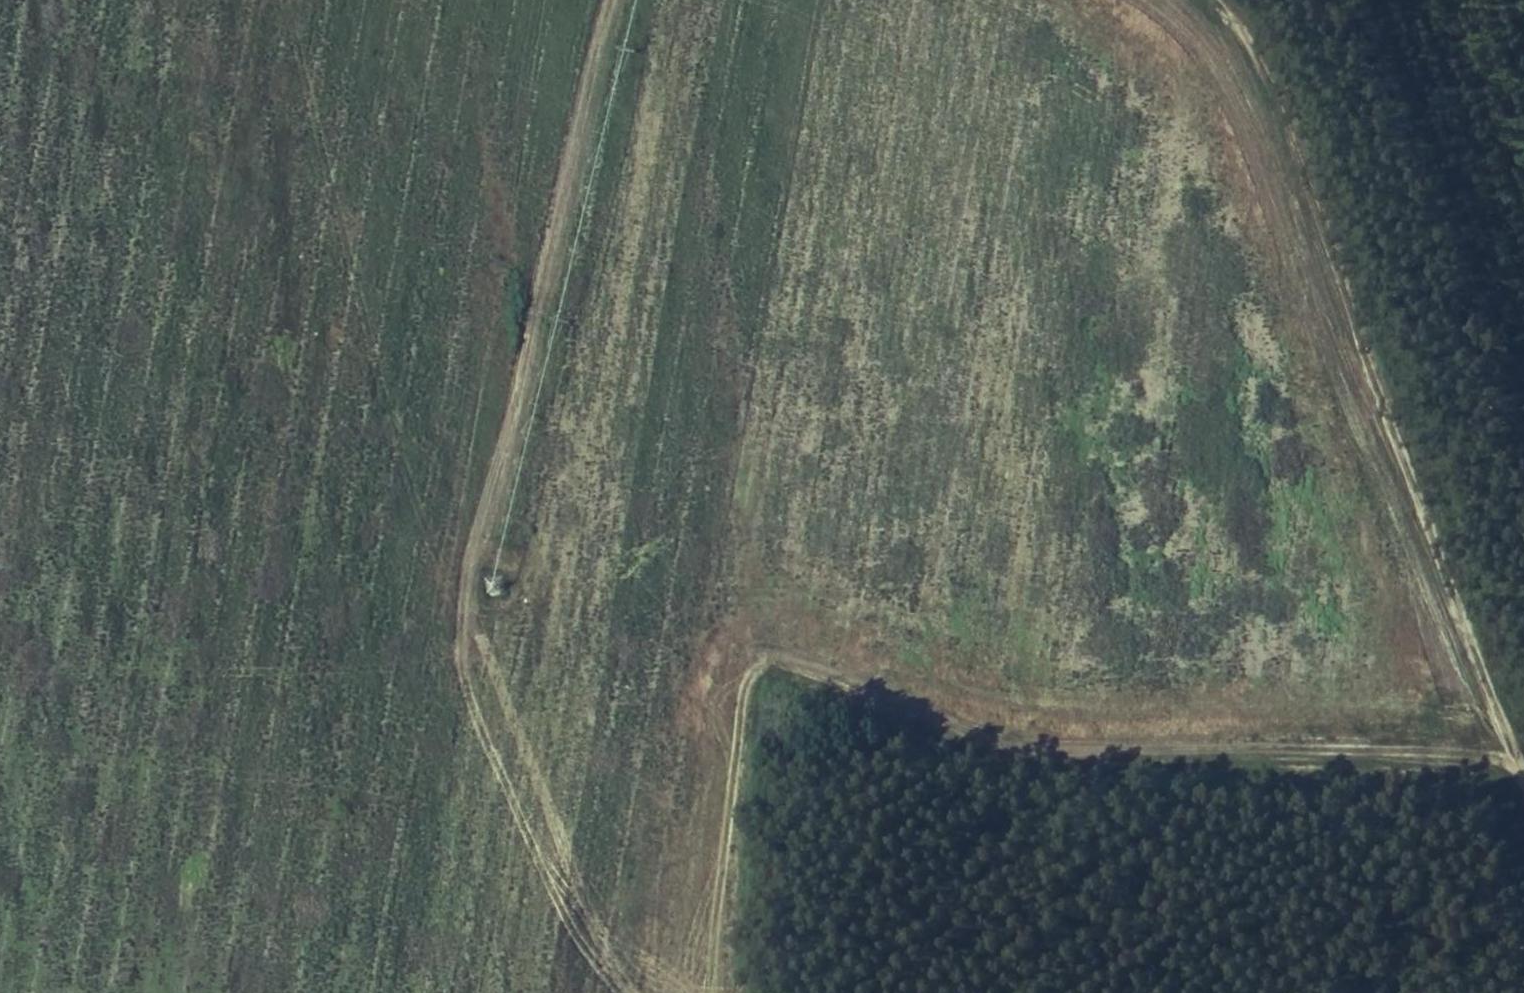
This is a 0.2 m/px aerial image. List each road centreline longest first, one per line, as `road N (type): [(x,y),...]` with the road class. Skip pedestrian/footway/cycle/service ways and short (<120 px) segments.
road 1 (track): [(1523,765),(1216,0)]

